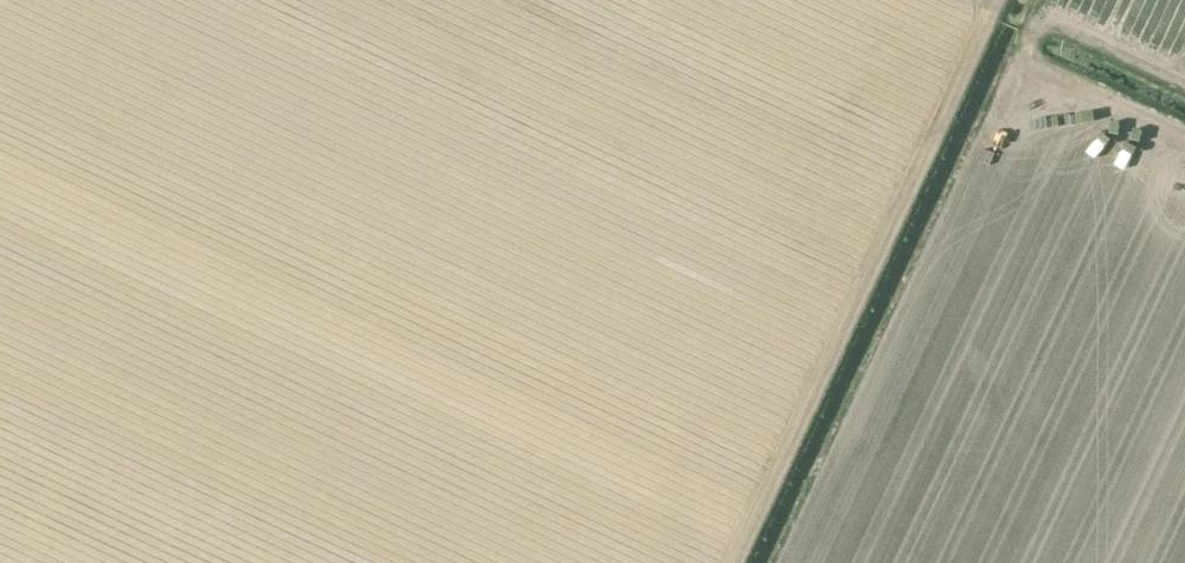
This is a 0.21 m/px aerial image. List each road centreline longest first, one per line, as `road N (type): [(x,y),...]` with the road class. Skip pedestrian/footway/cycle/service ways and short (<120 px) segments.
road 1 (track): [(1002,0),(735,562)]

